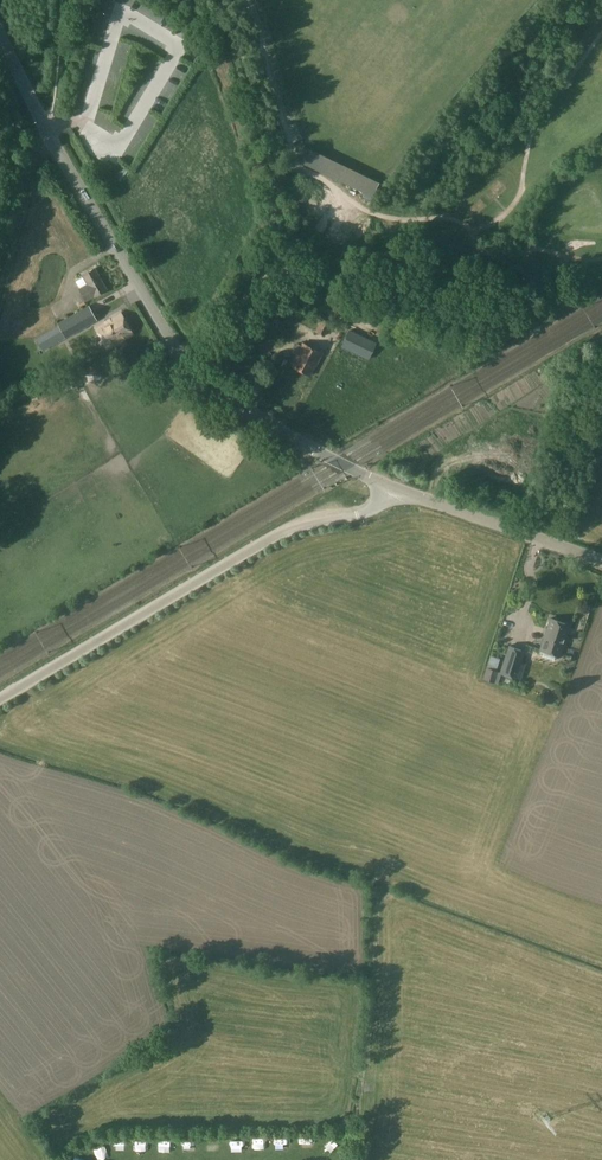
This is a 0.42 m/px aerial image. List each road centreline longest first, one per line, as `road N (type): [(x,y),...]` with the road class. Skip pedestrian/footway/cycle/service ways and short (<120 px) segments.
road 1 (unclassified): [(392,489),(261,420),(186,362),(44,126),(0,35)]
road 2 (unclassified): [(0,700),(284,533),(365,513),(392,489)]
road 3 (unclassified): [(601,562),(392,489)]

